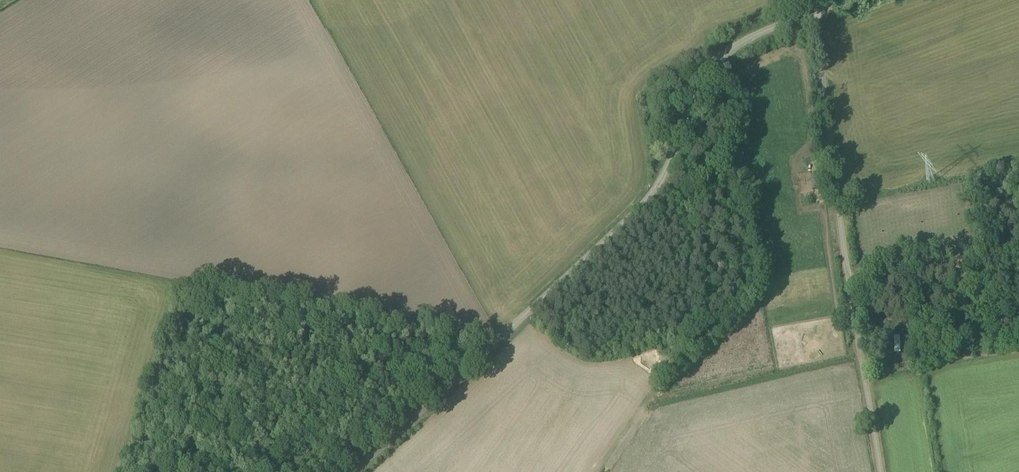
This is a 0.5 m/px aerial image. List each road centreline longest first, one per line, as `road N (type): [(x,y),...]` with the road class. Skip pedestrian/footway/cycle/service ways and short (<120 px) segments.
road 1 (unclassified): [(348,471),(655,184),(703,73),(762,32),(806,17)]
road 2 (unclassified): [(876,471),(806,17)]

